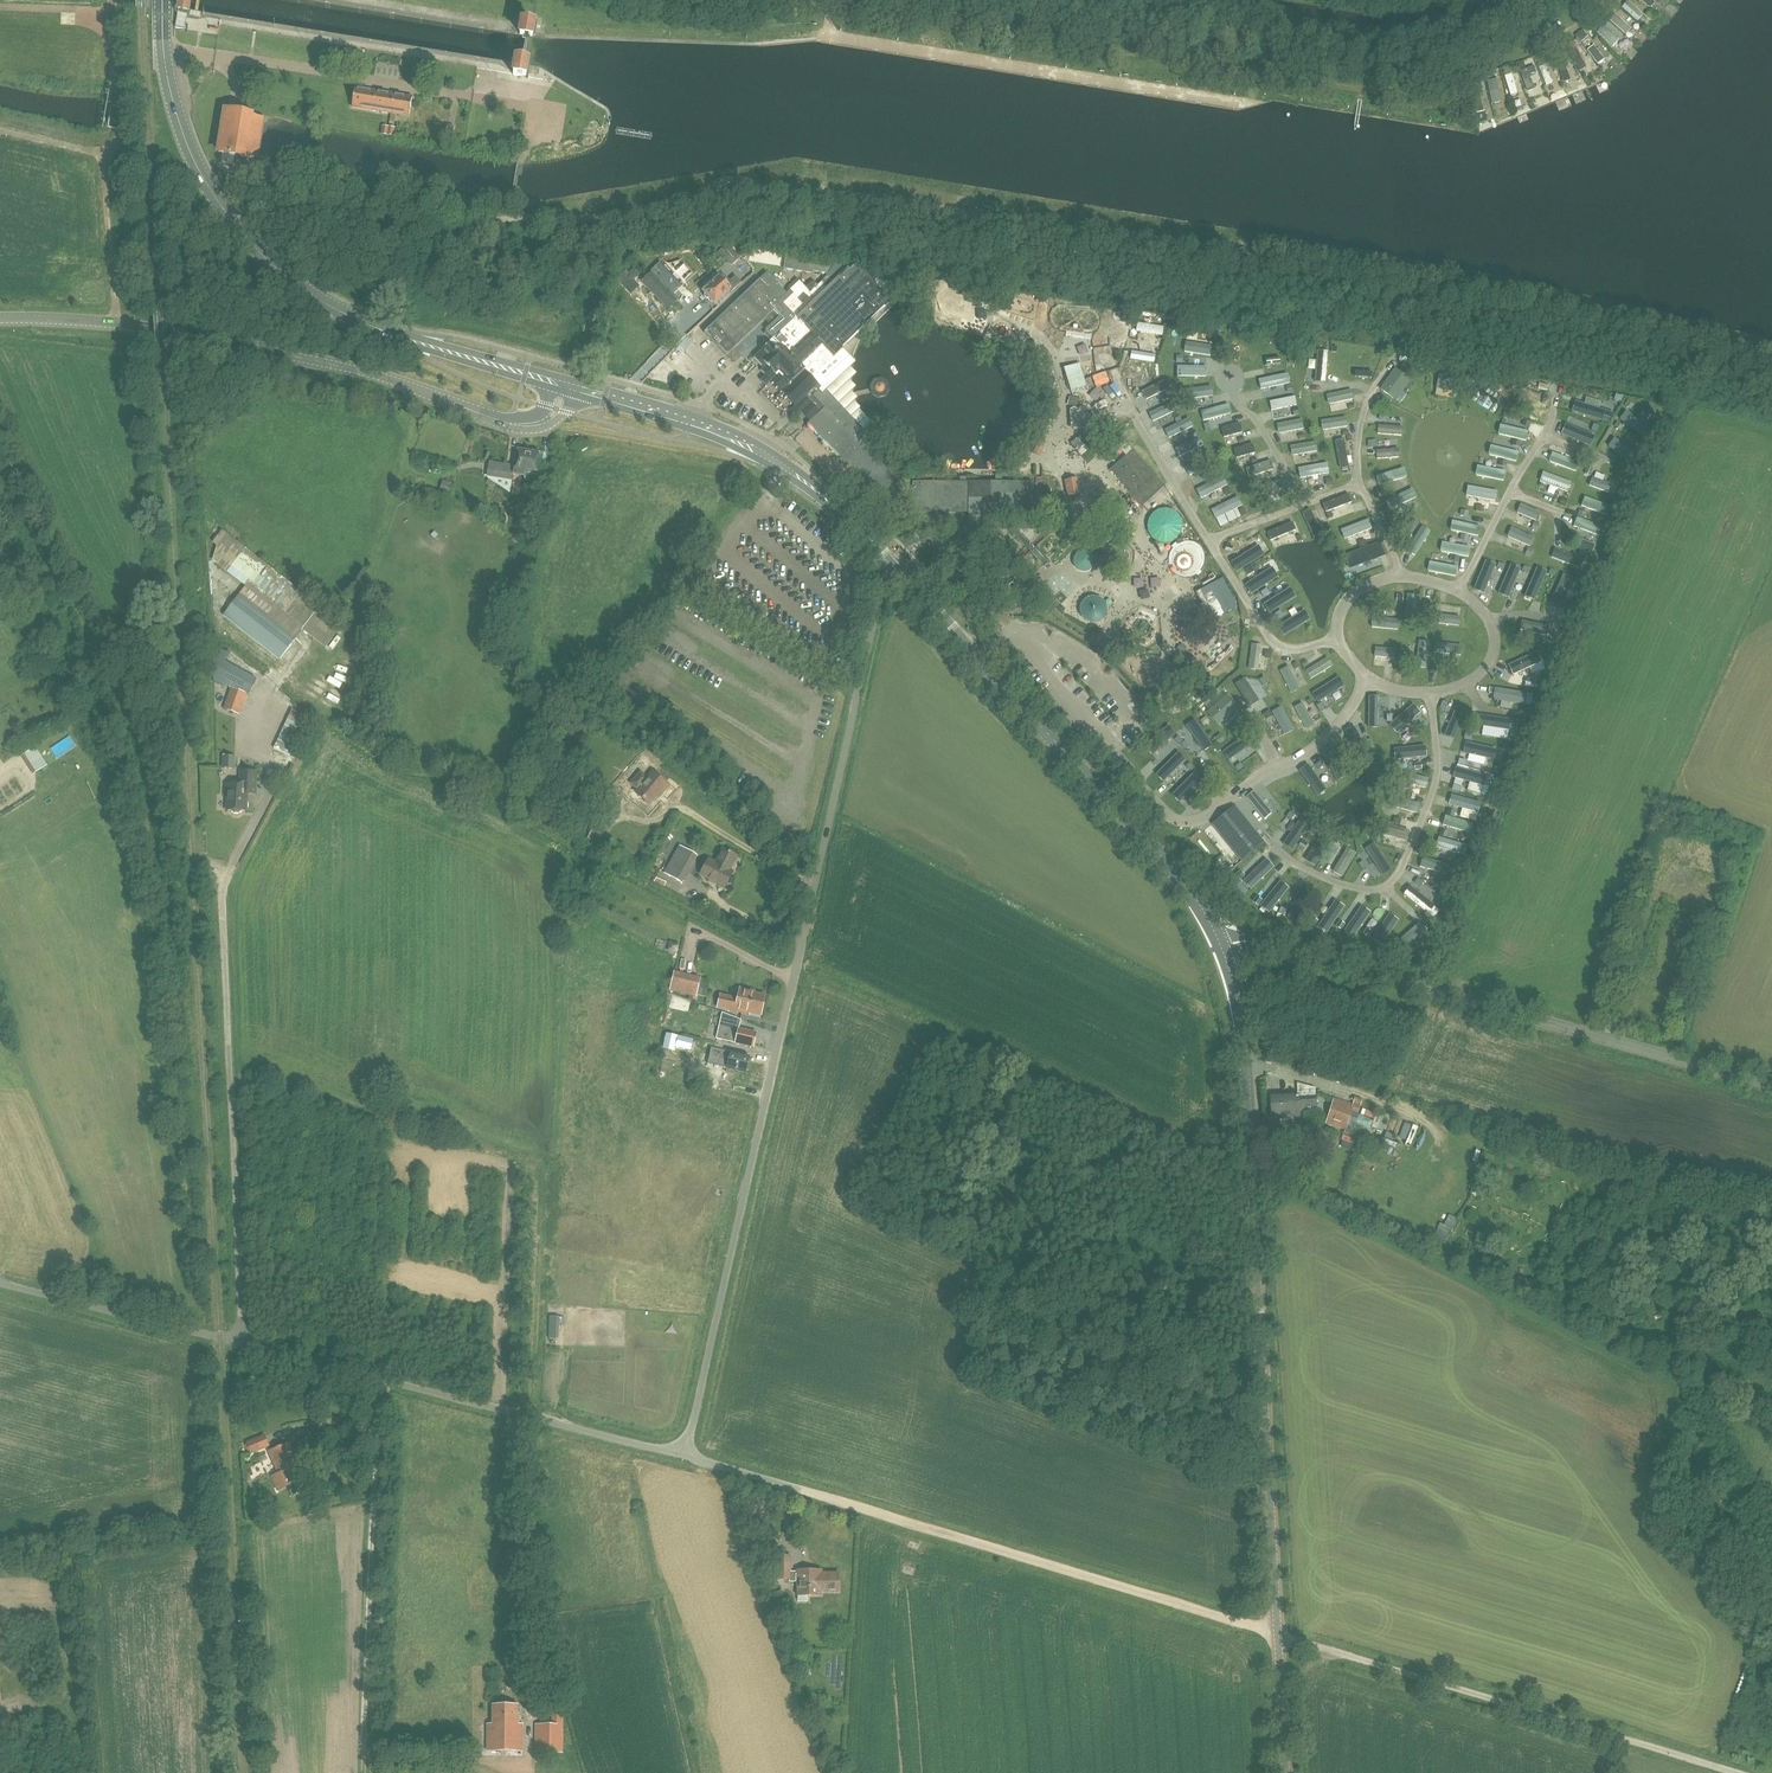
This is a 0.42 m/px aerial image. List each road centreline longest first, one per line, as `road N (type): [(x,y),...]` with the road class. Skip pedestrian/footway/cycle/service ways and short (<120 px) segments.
road 1 (unclassified): [(382,1379),(670,1452),(689,1436),(885,560)]
road 2 (track): [(670,1452),(1730,1772)]
road 3 (tertiary): [(1286,1772),(1241,1026),(1221,948)]
road 4 (tertiary): [(563,385),(363,325),(279,272),(215,198),(183,137),(164,60),(162,0)]
road 5 (unclassified): [(563,385),(551,418),(518,426),(382,378),(278,353),(116,323),(0,320)]
road 6 (unclassified): [(1221,948),(1262,946),(1771,1085)]
road 7 (tertiary): [(1221,948),(1167,863),(885,560)]
road 8 (track): [(1771,358),(1496,293),(1279,254)]
road 9 (unclassified): [(382,1379),(0,1283)]
road 10 (track): [(366,1772),(382,1379)]
road 11 (tertiary): [(885,560),(821,495),(742,442),(563,385)]
road 12 (track): [(116,323),(105,156)]

